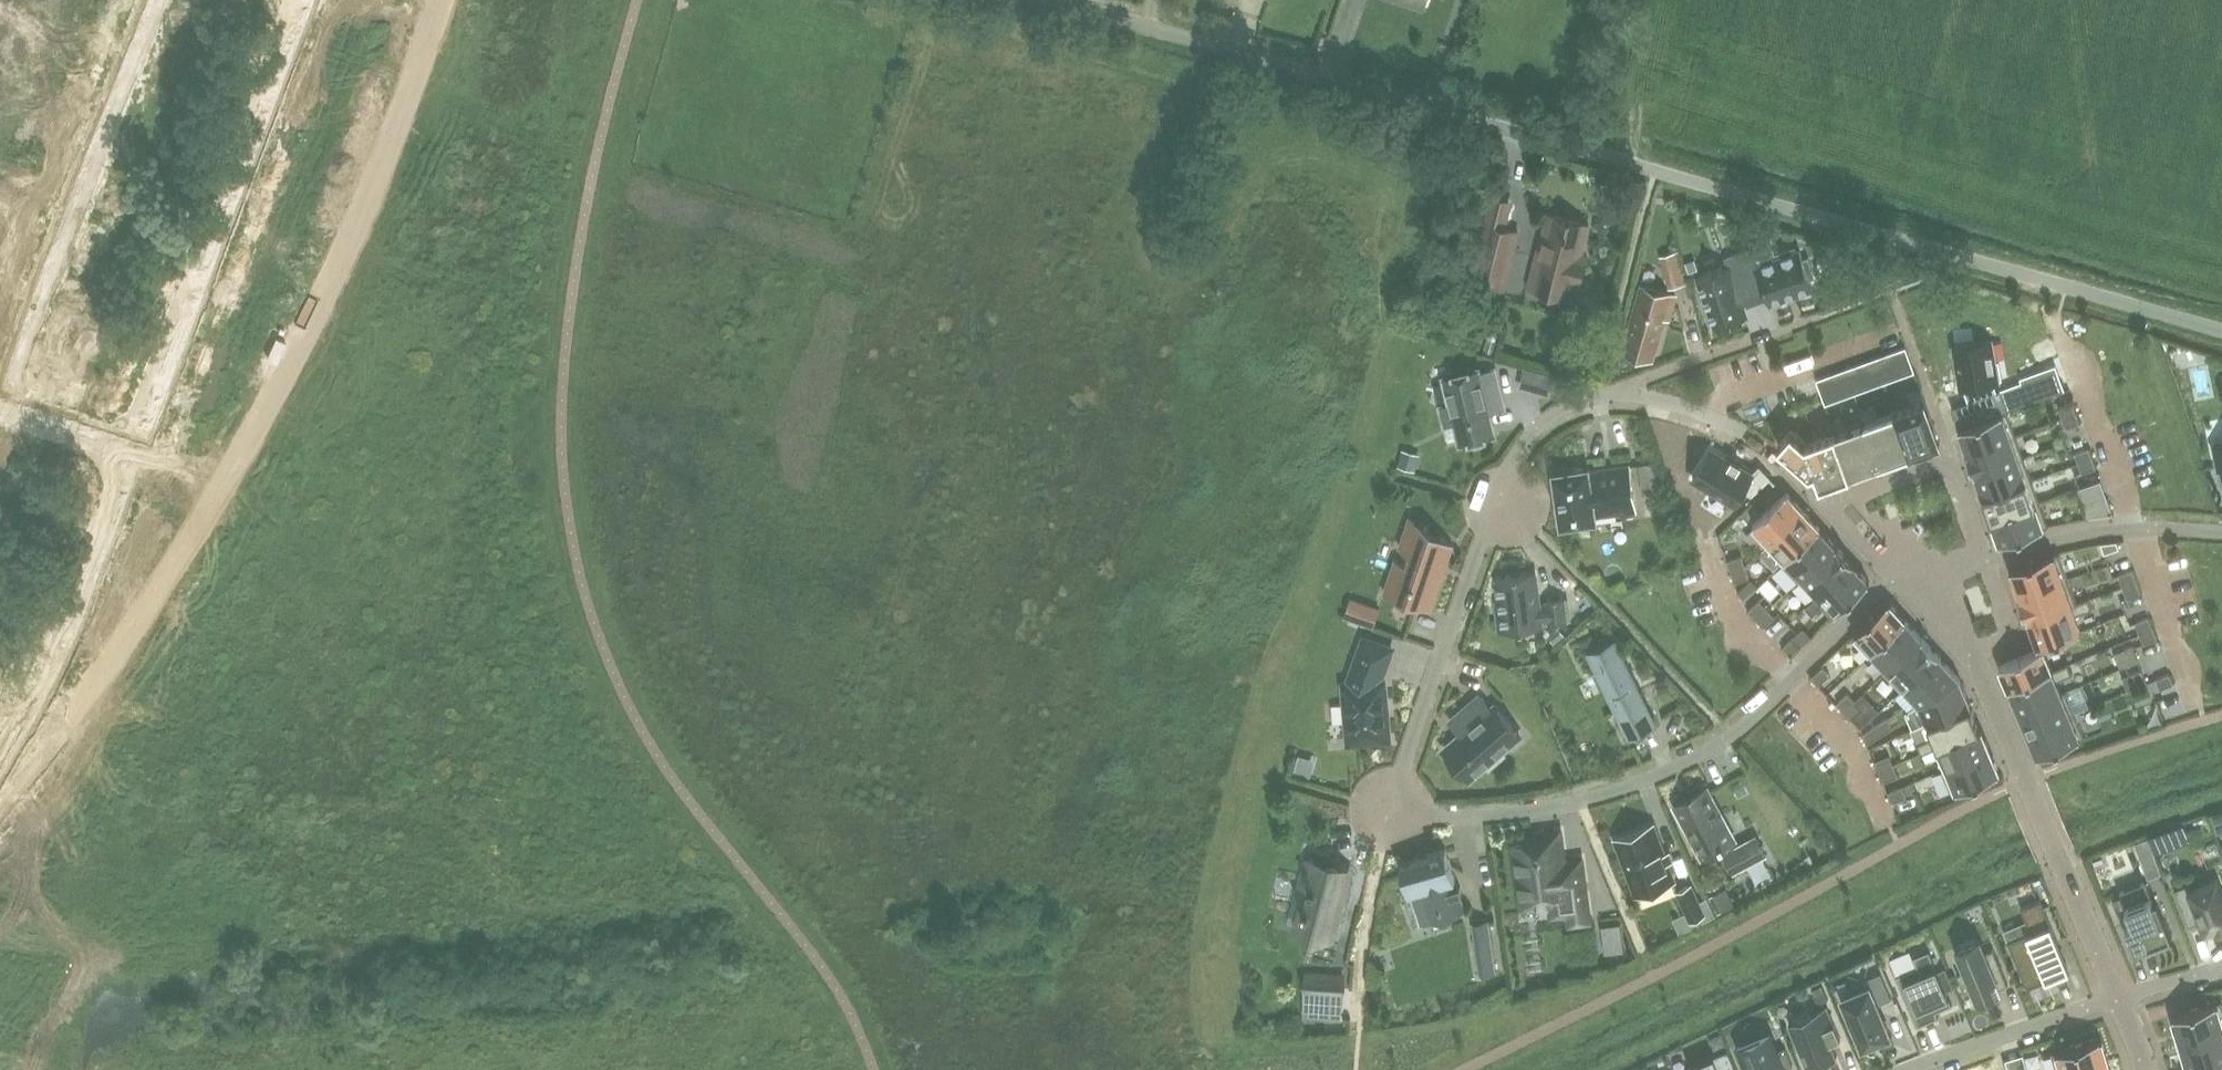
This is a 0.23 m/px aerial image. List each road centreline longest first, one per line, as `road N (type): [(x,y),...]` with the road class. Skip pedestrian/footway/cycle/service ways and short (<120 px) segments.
road 1 (unclassified): [(2221,331),(1056,0)]
road 2 (residential): [(1898,577),(1786,690),(1674,765),(1526,812),(1385,821)]
road 3 (residential): [(132,447),(9,399),(152,0)]
road 4 (residential): [(1385,821),(1507,504),(1514,456),(1555,415),(1630,394)]
road 5 (residential): [(299,0),(132,447)]
road 6 (residential): [(1977,657),(2119,998)]
road 7 (residential): [(132,447),(51,658),(0,757)]
road 8 (residential): [(1630,394),(1695,409),(1752,440),(1828,505)]
road 9 (residential): [(2119,998),(1910,1069)]
road 10 (residential): [(2060,326),(2124,480),(2135,530)]
road 11 (residential): [(1630,394),(1648,376),(1825,313)]
road 12 (residential): [(2135,530),(2194,704)]
road 13 (residential): [(1385,821),(1359,997)]
road 14 (residential): [(2135,530),(2078,535),(1991,560)]
road 15 (residential): [(1828,505),(1953,458)]

